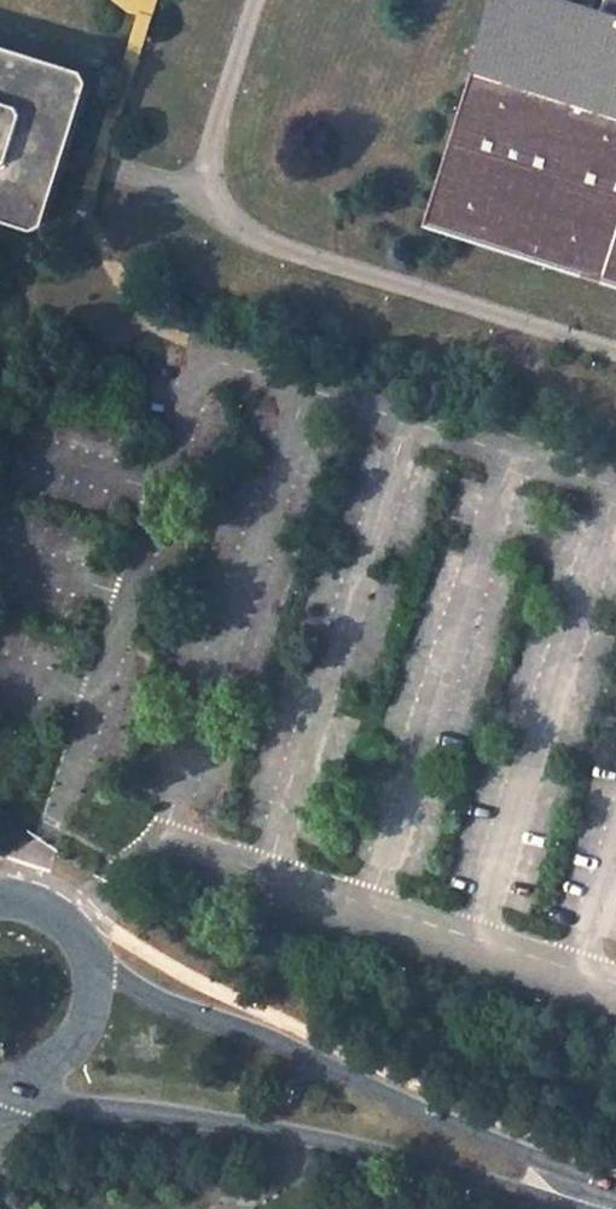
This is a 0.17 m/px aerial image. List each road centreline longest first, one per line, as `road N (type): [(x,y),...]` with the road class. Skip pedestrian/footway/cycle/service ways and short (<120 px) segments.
road 1 (tertiary): [(615,1182),(499,1142),(282,1039),(194,1012),(115,976),(75,941)]
road 2 (tertiary): [(9,1077),(51,1101),(291,1131),(568,1208)]
road 3 (tertiary): [(9,1077),(57,1058),(86,1016),(86,964),(75,941)]

